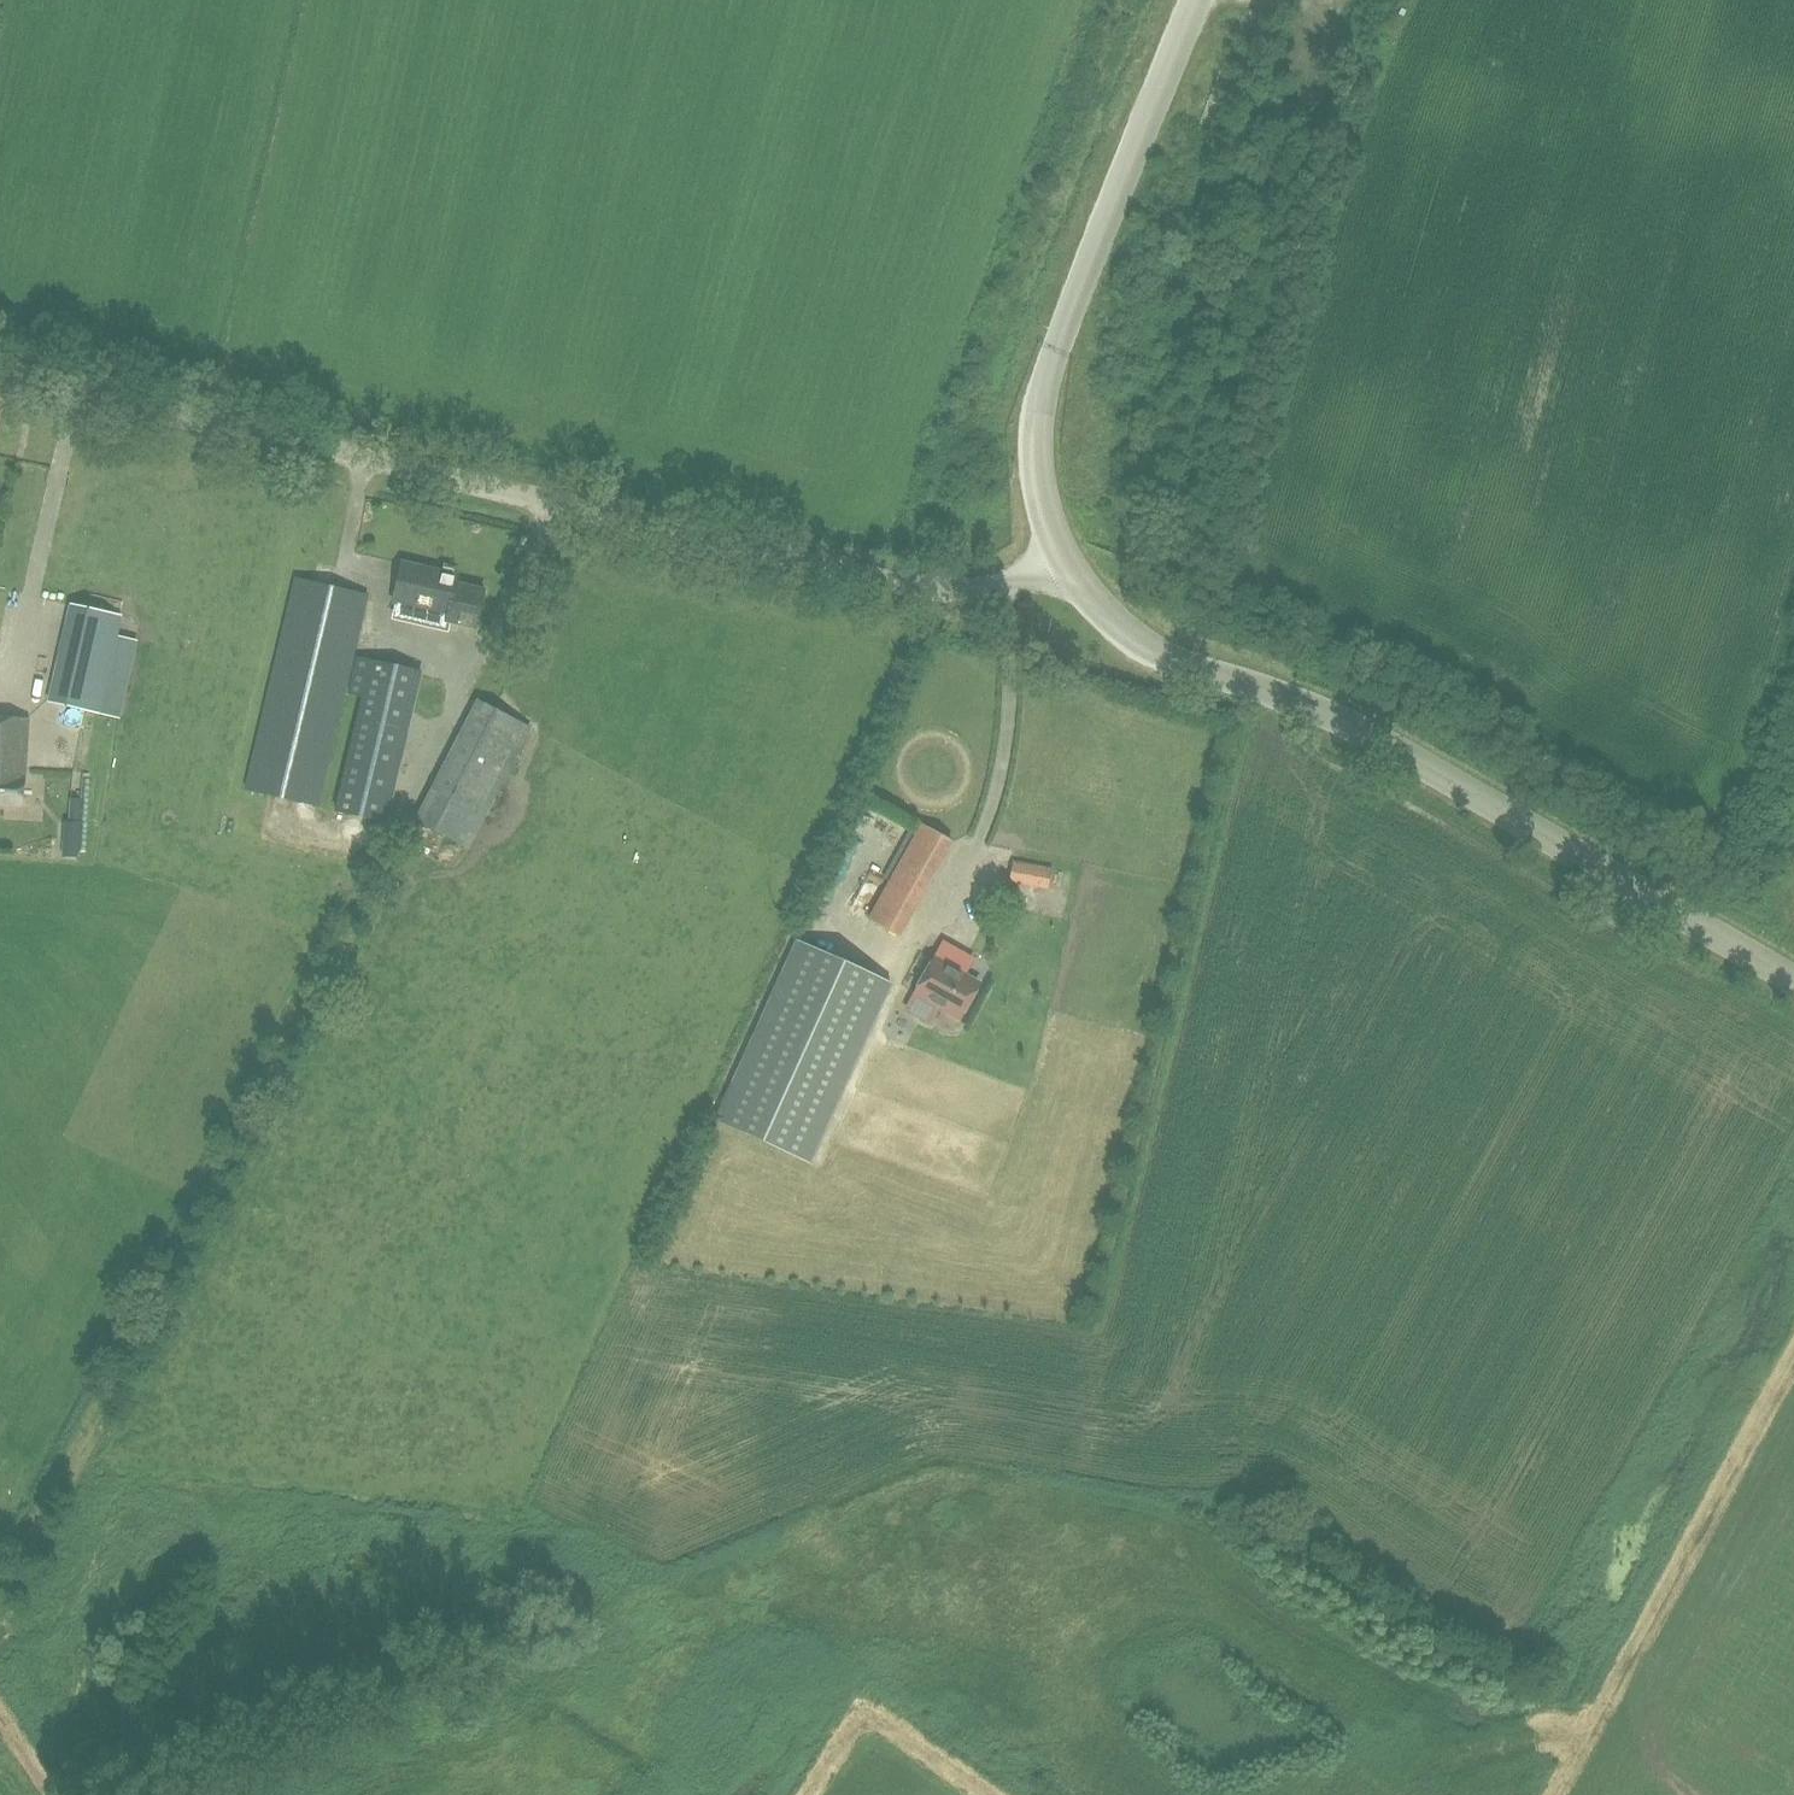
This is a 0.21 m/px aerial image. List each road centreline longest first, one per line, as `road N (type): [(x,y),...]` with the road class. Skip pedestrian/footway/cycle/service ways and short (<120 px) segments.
road 1 (unclassified): [(1793,979),(1318,710),(1145,649),(1114,627),(1057,560),(972,585),(921,579),(0,366)]

